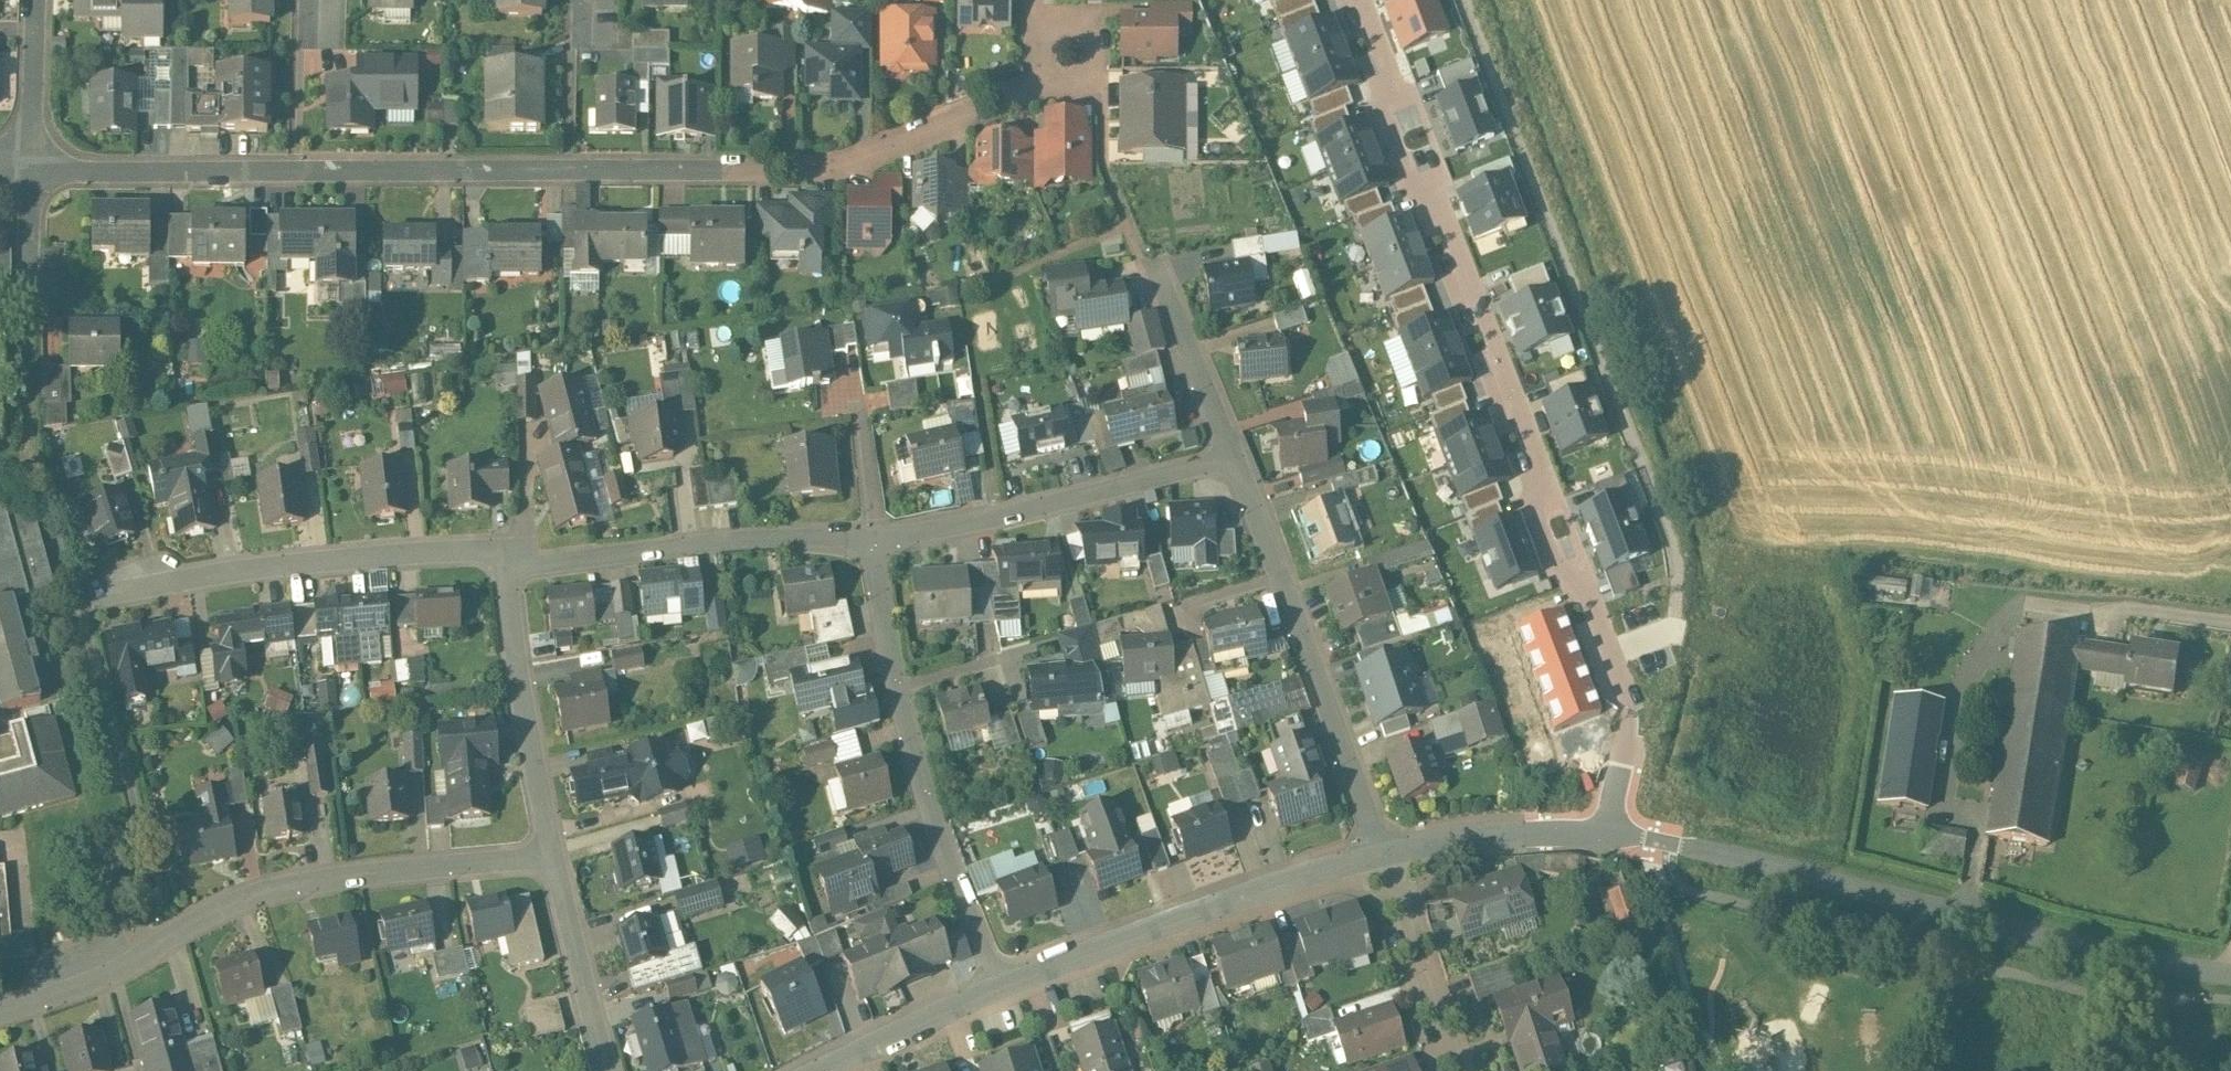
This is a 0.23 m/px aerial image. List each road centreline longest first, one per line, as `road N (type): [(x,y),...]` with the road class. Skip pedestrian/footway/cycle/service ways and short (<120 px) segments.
road 1 (residential): [(34,170),(815,169),(862,158),(1031,84)]
road 2 (residential): [(1607,832),(1624,768),(1625,707),(1584,593),(1554,558),(1534,508),(1538,472),(1436,196),(1407,174),(1382,110),(1386,65),(1361,0)]
road 3 (residential): [(1607,832),(1749,860),(2078,947),(2230,975)]
road 4 (residential): [(0,1011),(132,963),(251,895),(554,856)]
road 5 (residential): [(997,985),(923,782),(873,543)]
road 6 (residential): [(507,567),(490,553),(314,561),(173,579),(79,603)]
road 7 (residential): [(1379,852),(1233,456)]
road 8 (residential): [(997,985),(1379,852)]
road 9 (residential): [(873,543),(1233,456)]
road 10 (residential): [(507,567),(737,540),(873,543)]
road 11 (residential): [(554,856),(518,677),(507,567)]
road 12 (residential): [(1379,852),(1452,1070)]
road 13 (residential): [(1379,852),(1526,829),(1607,832)]
road 14 (residential): [(609,1070),(554,856)]
road 15 (residential): [(819,1070),(997,985)]
road 16 (residential): [(1233,456),(1160,292)]
road 17 (residential): [(34,170),(37,0)]
road 18 (residential): [(1031,84),(1101,85),(1102,164)]
road 19 (residential): [(29,310),(34,170)]
road 20 (residential): [(873,543),(859,406)]

